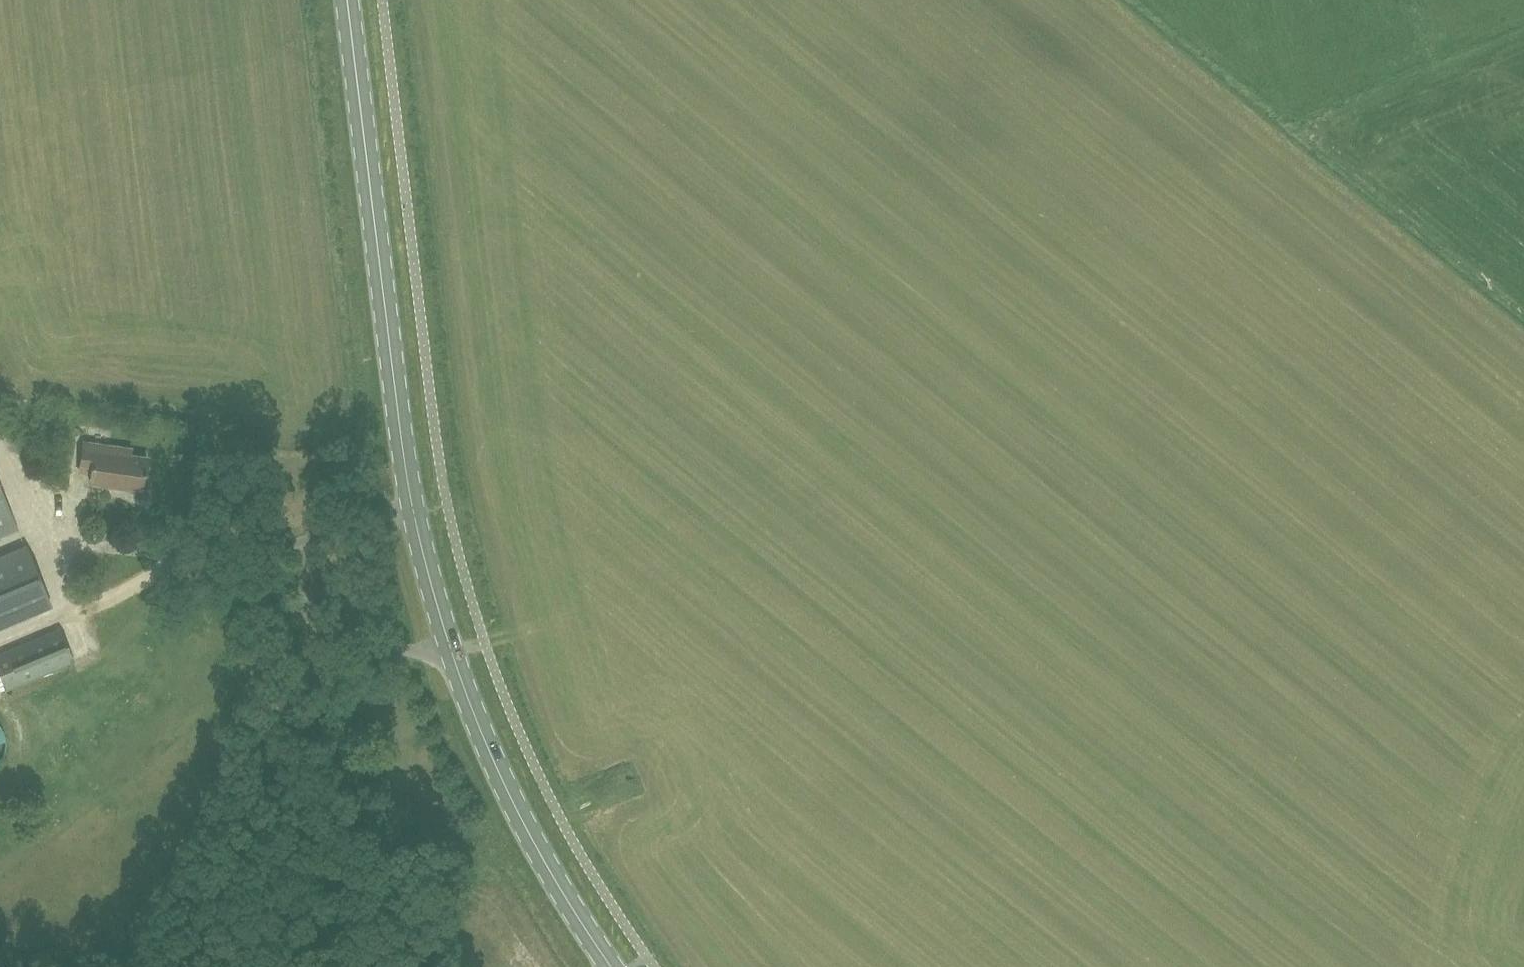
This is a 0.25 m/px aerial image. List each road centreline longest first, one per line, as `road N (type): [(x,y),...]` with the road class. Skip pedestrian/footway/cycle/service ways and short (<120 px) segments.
road 1 (primary): [(610,966),(507,796),(452,654),(413,520),(343,0)]

